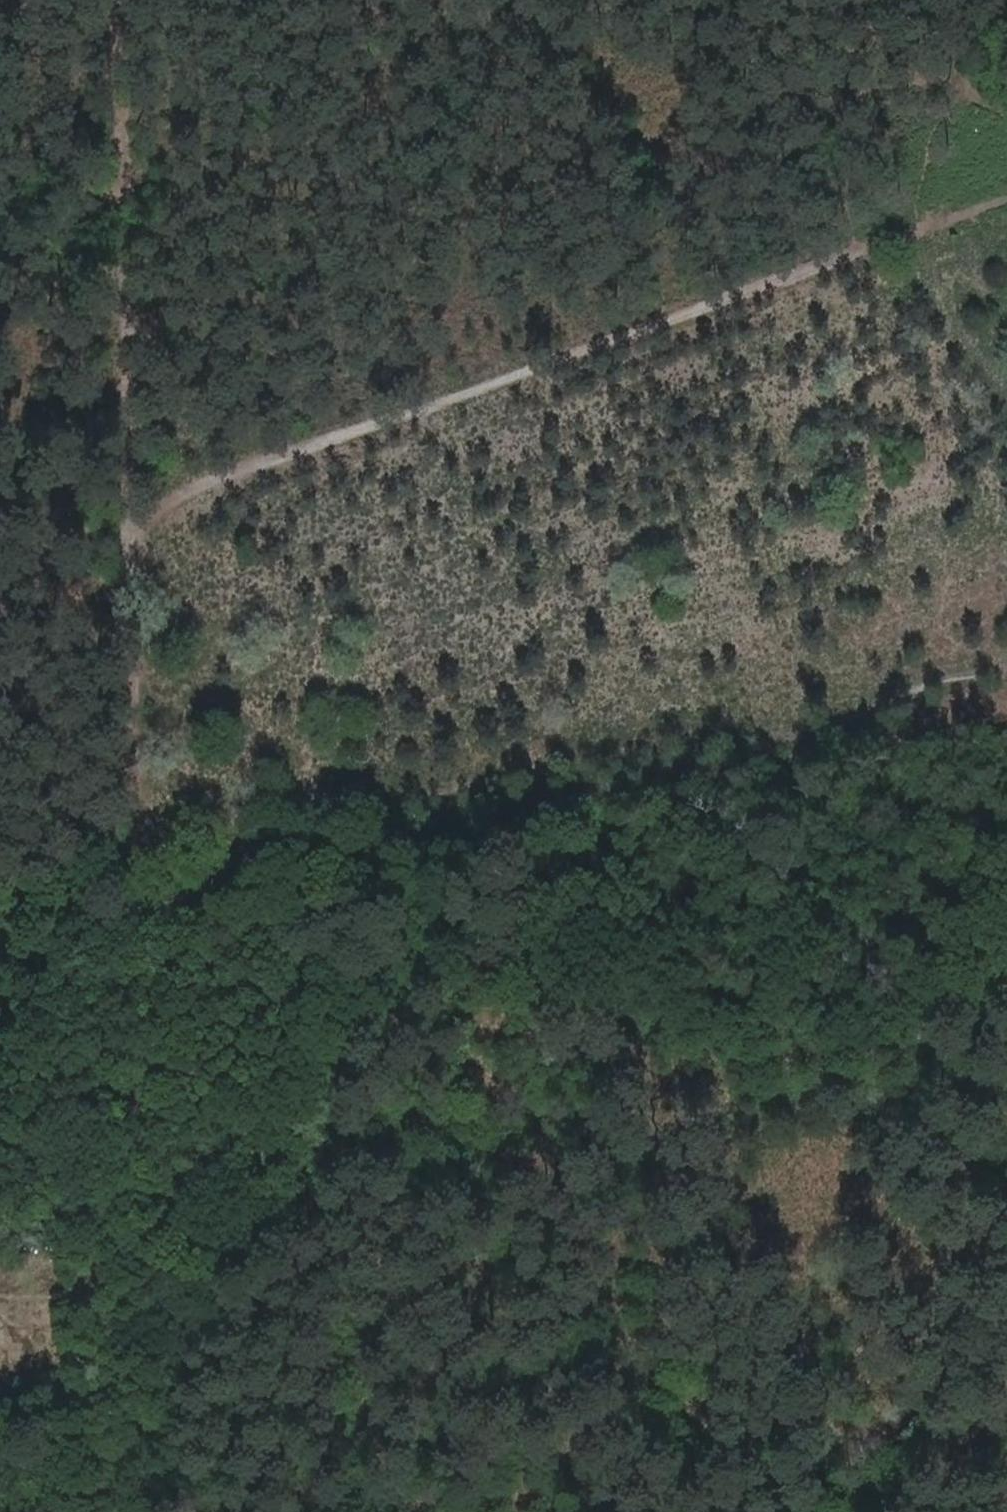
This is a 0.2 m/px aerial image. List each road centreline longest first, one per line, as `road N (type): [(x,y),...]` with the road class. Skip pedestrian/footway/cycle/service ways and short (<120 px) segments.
road 1 (track): [(130,1511),(149,1099),(134,714),(126,0)]
road 2 (track): [(1006,1486),(506,1269),(417,1220),(321,1185),(207,1116),(149,1099)]
road 3 (track): [(134,714),(870,479),(920,485),(927,459),(1006,425)]
road 4 (track): [(133,504),(1006,197)]
road 5 (track): [(1006,671),(947,673),(792,756),(654,762),(338,805),(137,791)]
road 6 (track): [(444,399),(451,562),(438,618),(448,738)]
road 7 (track): [(489,602),(551,775)]
road 8 (track): [(1006,1387),(935,1511)]
road 9 (track): [(932,225),(1006,339)]

